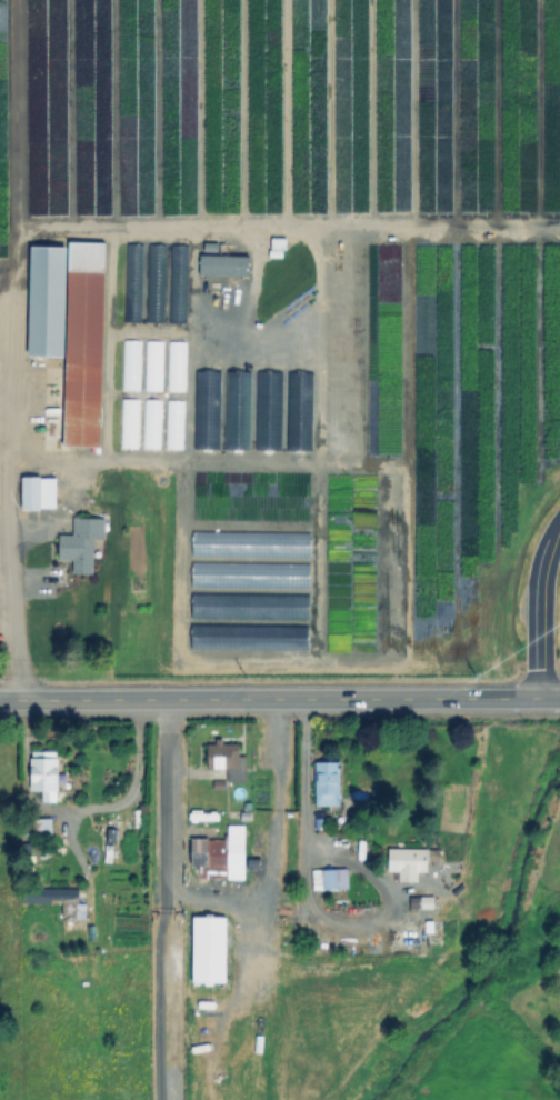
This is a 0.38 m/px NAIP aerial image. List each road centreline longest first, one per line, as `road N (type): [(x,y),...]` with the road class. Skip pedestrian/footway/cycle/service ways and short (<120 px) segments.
road 1 (trunk): [(0,702),(559,695)]

